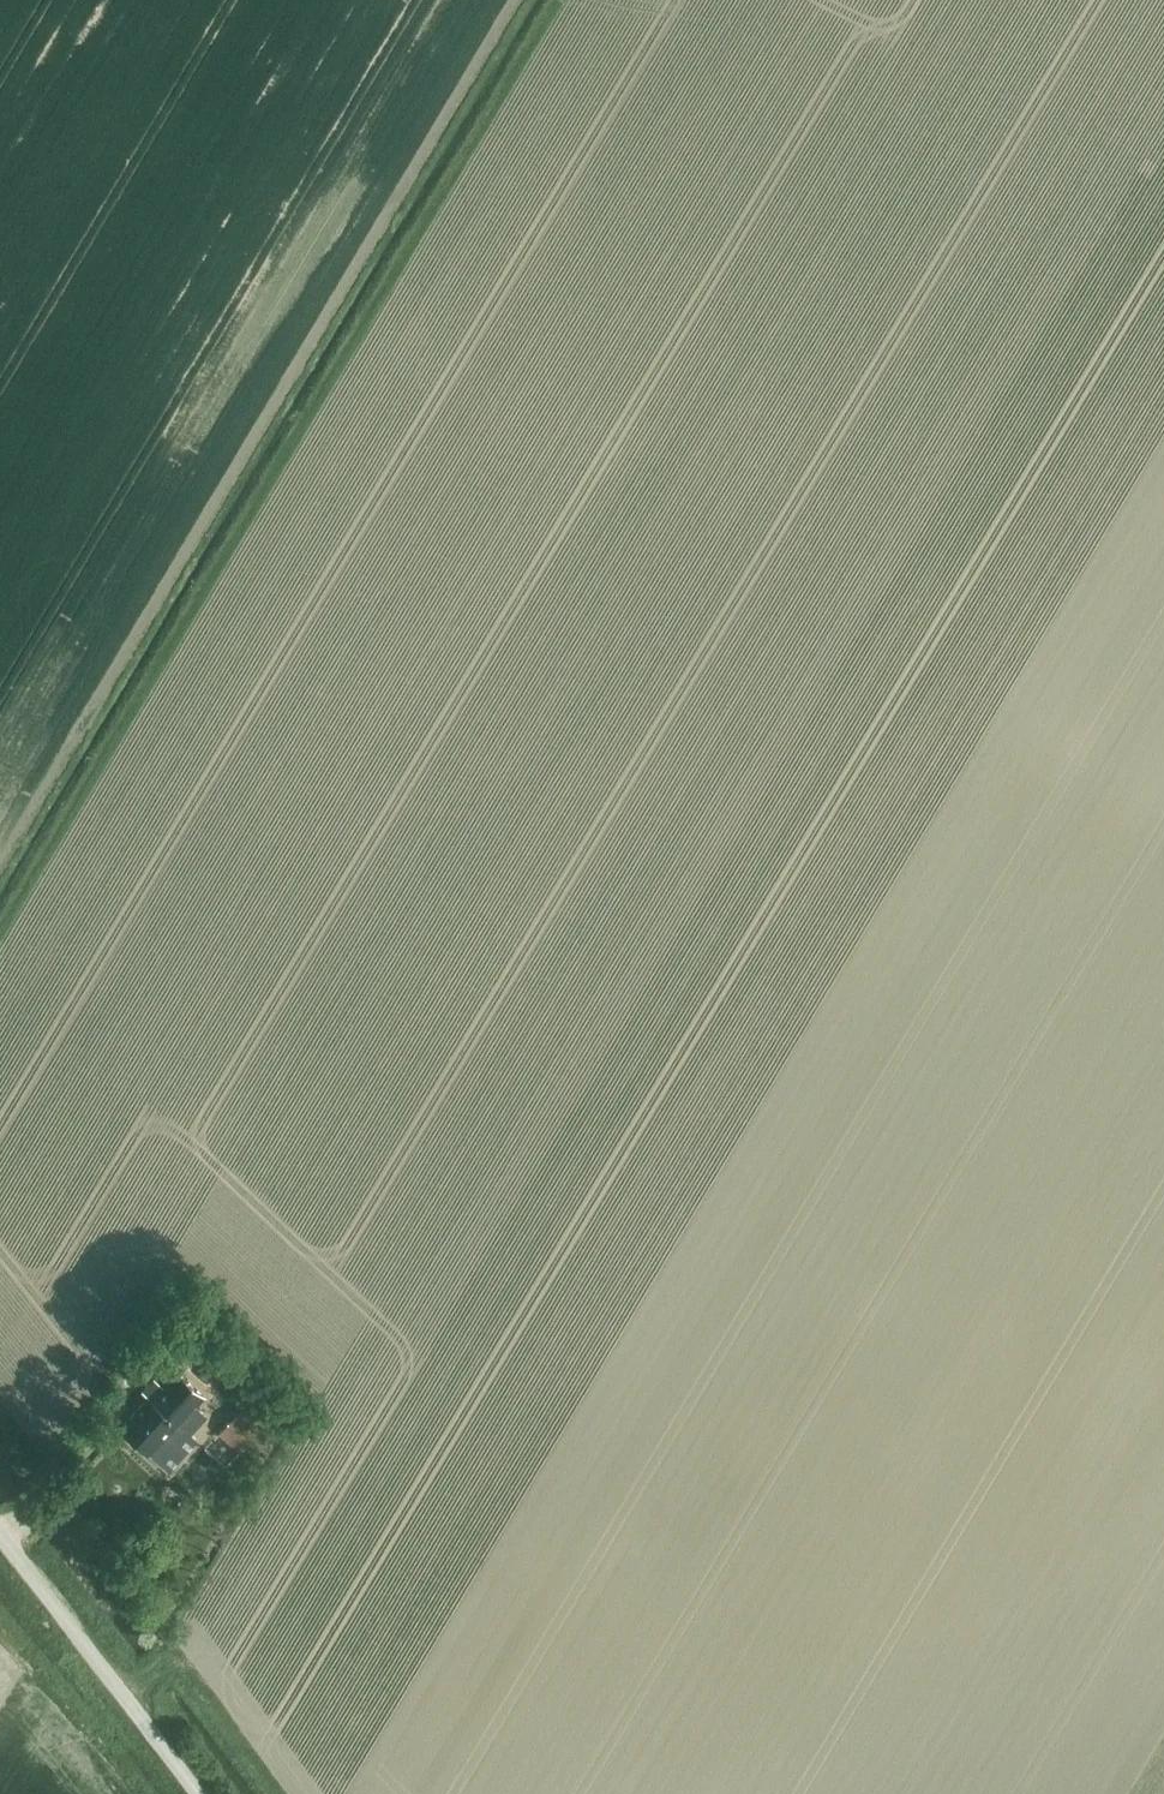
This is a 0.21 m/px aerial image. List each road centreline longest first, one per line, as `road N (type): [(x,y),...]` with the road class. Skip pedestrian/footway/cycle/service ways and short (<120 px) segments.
road 1 (unclassified): [(200,1793),(0,1535)]

